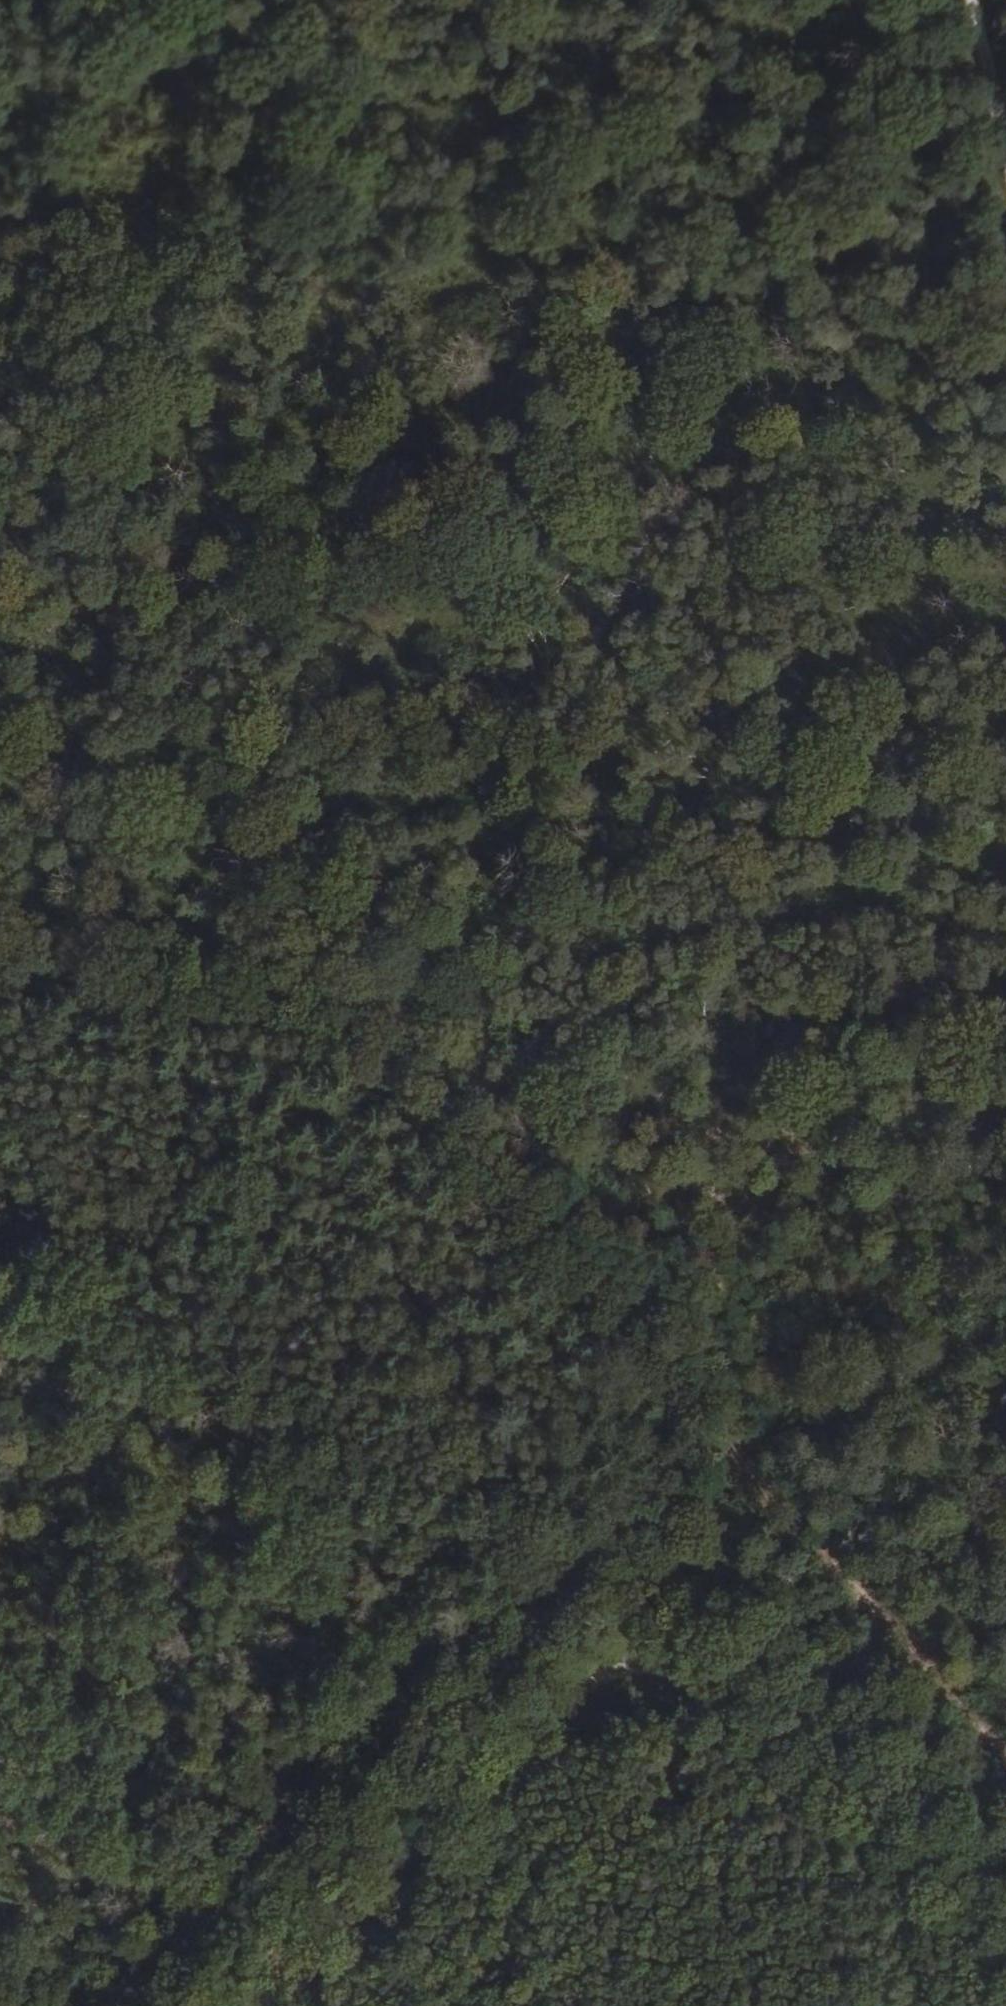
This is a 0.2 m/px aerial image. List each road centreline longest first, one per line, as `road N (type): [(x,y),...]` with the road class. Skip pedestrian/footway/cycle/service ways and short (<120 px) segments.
road 1 (track): [(118,2005),(598,1518)]
road 2 (track): [(1005,174),(965,0)]

